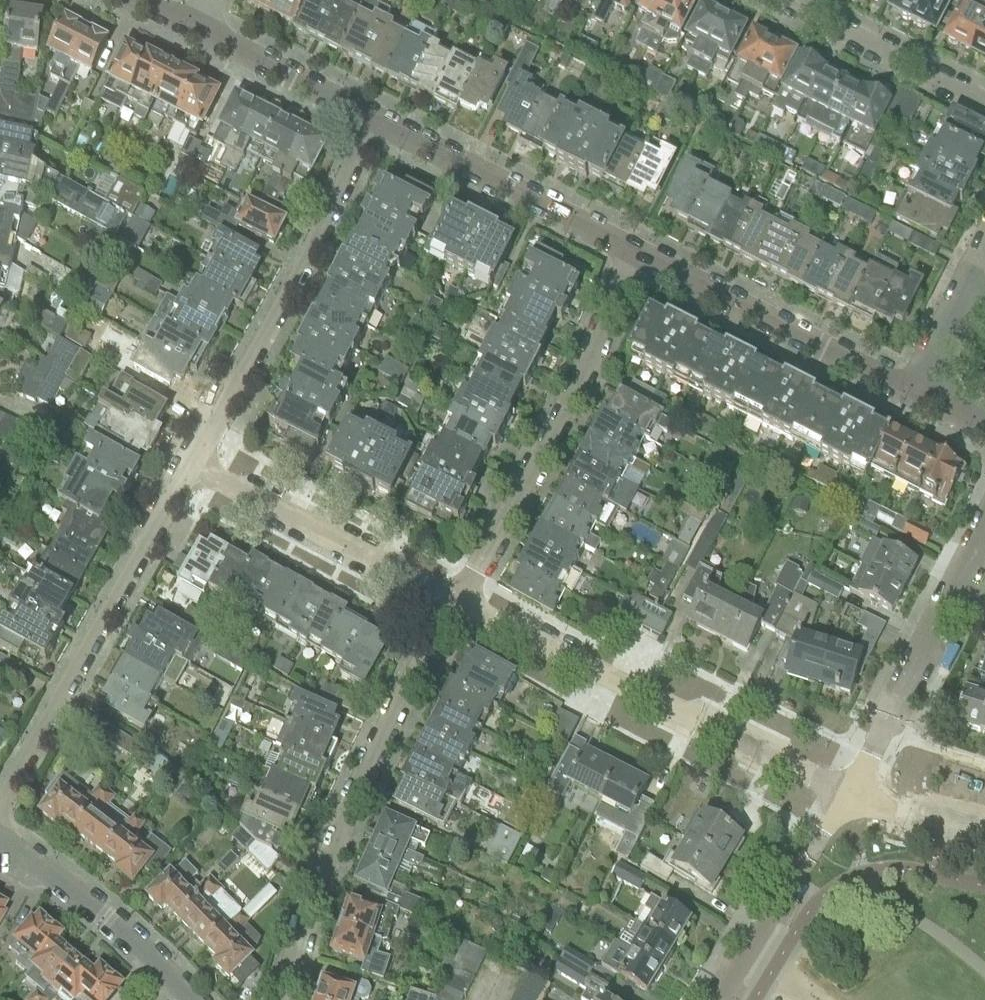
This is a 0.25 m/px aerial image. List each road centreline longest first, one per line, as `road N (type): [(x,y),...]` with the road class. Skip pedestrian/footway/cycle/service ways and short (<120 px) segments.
road 1 (residential): [(283,999),(329,850),(450,604)]
road 2 (residential): [(450,604),(567,411),(636,249)]
road 3 (residential): [(0,803),(196,460)]
road 4 (residential): [(196,460),(375,119)]
road 5 (residential): [(767,753),(450,604)]
road 6 (residential): [(912,391),(636,249)]
road 7 (residential): [(450,604),(196,460)]
road 8 (residential): [(636,249),(375,119)]
road 9 (residential): [(189,999),(109,917),(0,841)]
road 10 (residential): [(720,999),(842,809)]
road 11 (residential): [(984,103),(788,0)]
road 12 (residential): [(882,729),(984,533)]
road 13 (residential): [(375,119),(195,29)]

